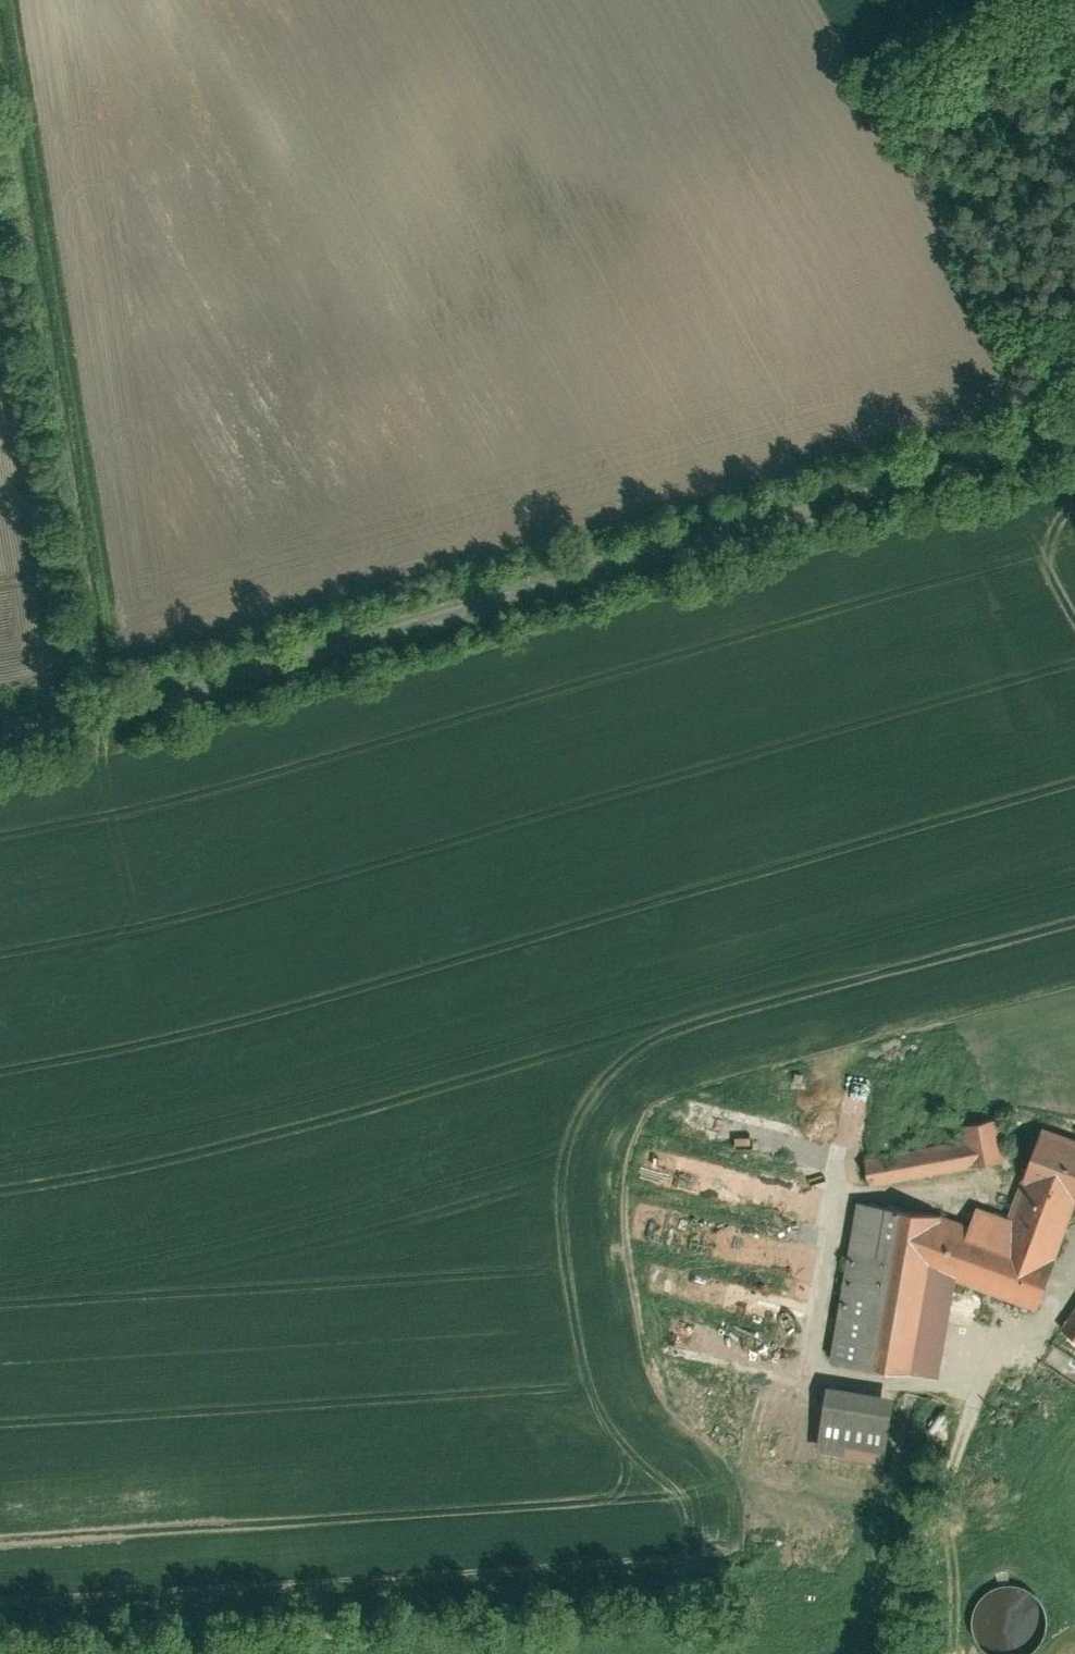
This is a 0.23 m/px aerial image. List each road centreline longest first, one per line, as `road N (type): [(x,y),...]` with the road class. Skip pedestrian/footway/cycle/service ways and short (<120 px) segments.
road 1 (residential): [(1074,445),(128,709),(0,727)]
road 2 (residential): [(905,1653),(952,1446),(1001,1374),(1074,1291)]

